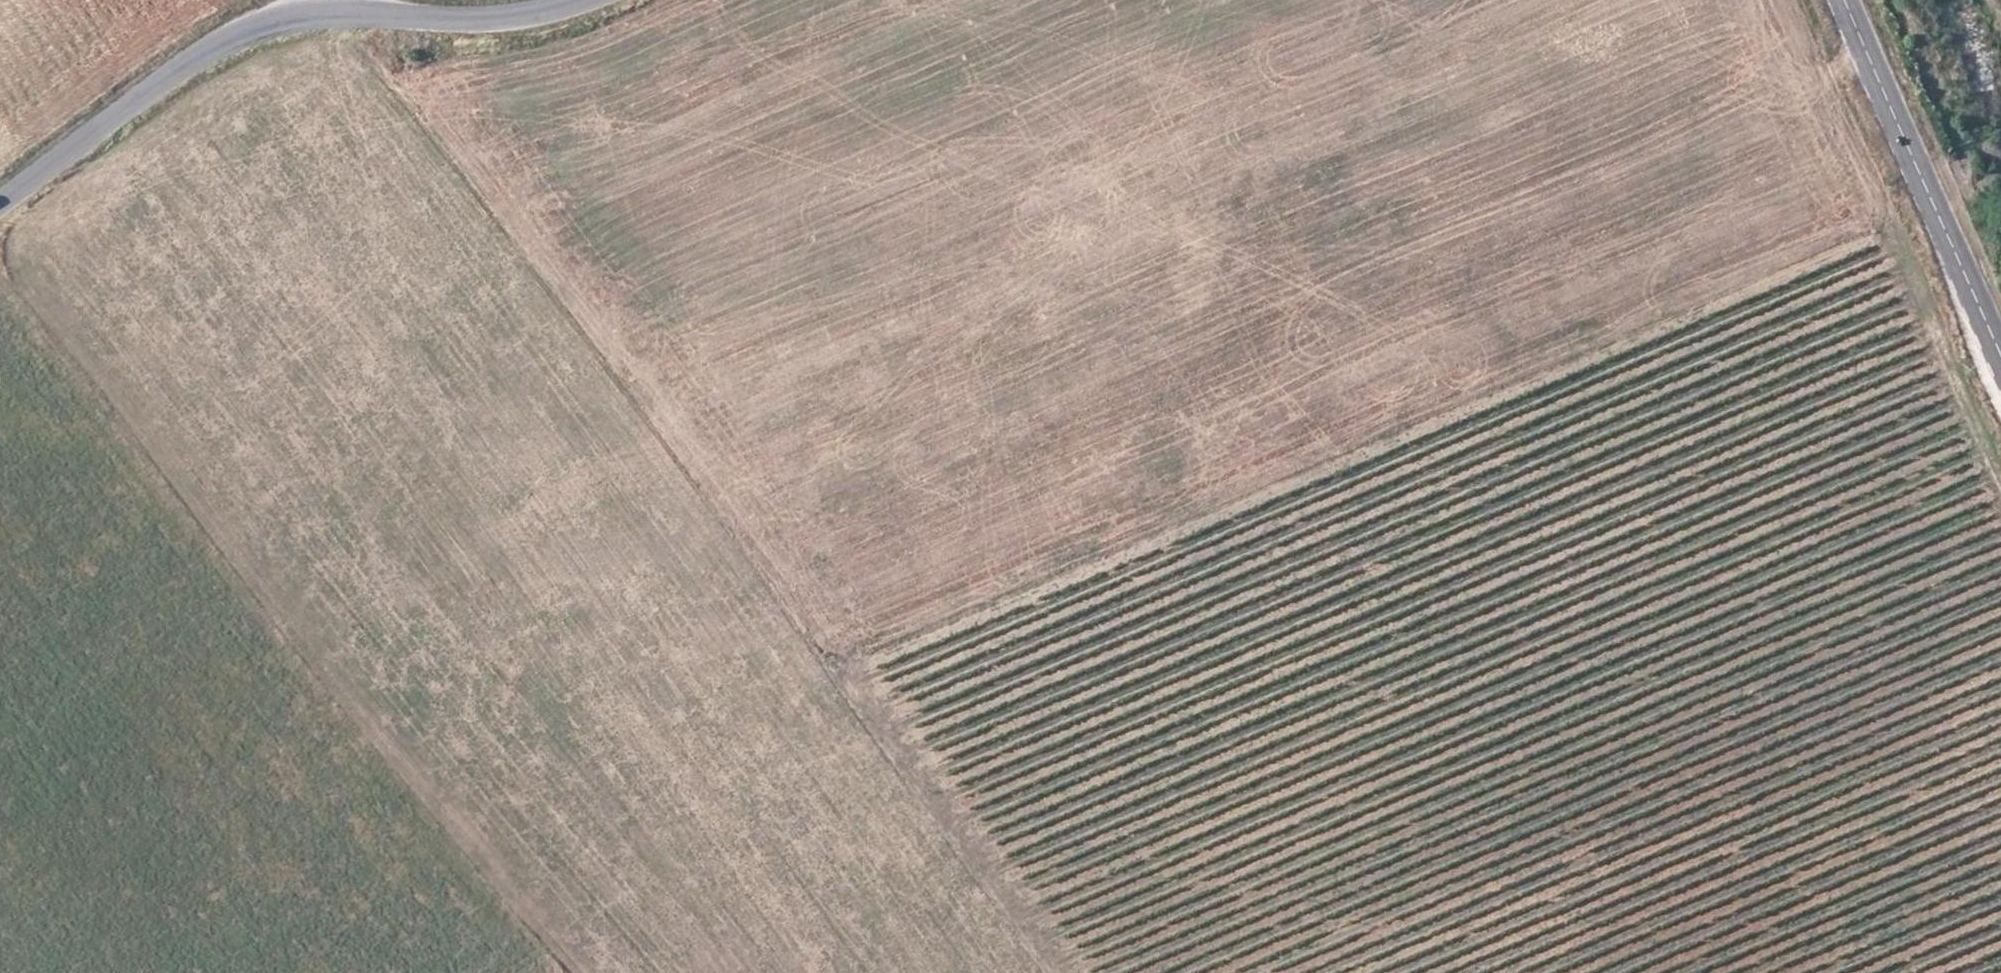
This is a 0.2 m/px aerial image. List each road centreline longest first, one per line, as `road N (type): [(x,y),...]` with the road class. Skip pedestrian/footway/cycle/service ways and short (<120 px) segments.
road 1 (tertiary): [(0,200),(183,60),(257,21),(330,7),(493,22),(578,0)]
road 2 (tertiary): [(1845,0),(2000,359)]

